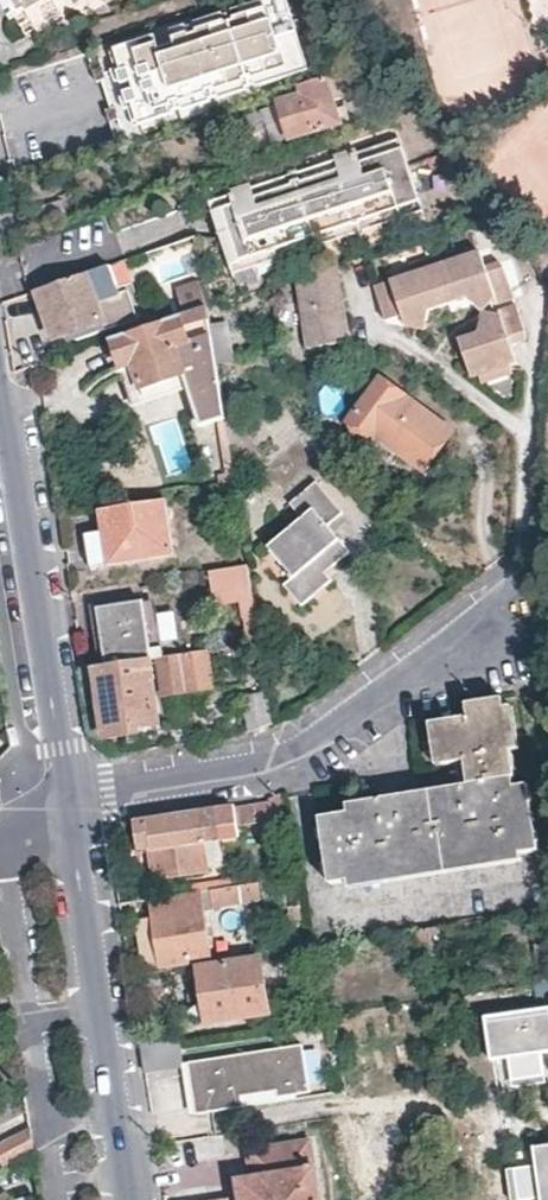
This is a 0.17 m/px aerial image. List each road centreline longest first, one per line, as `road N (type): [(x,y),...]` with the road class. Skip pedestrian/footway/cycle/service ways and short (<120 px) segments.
road 1 (residential): [(71,802),(106,788),(257,765),(315,739),(521,581)]
road 2 (residential): [(71,802),(0,382)]
road 3 (residential): [(131,1199),(71,802)]

